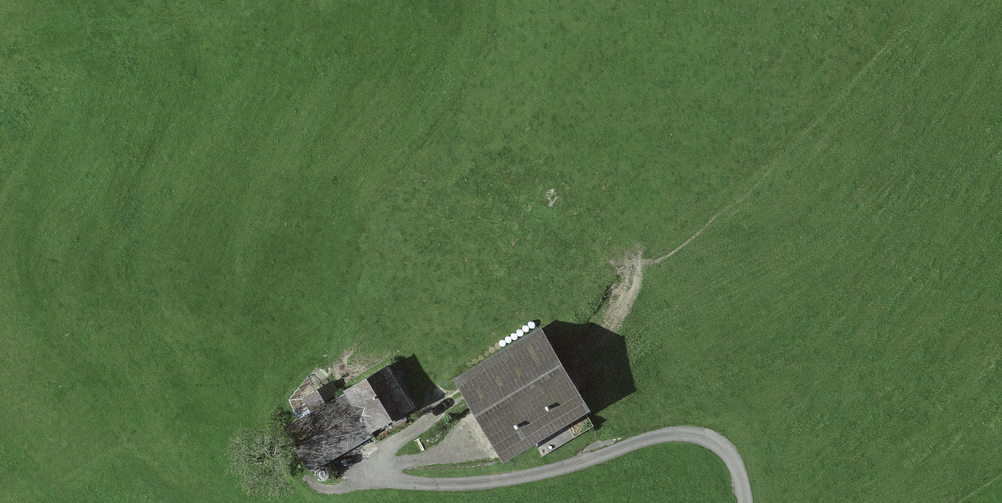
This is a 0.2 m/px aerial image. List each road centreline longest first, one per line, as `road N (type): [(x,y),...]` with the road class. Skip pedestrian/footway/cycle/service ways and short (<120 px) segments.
road 1 (track): [(365,476),(436,408),(430,378),(448,357),(663,242),(855,59),(900,0)]
road 2 (unclassified): [(747,502),(724,448),(689,436),(466,486),(365,476)]

